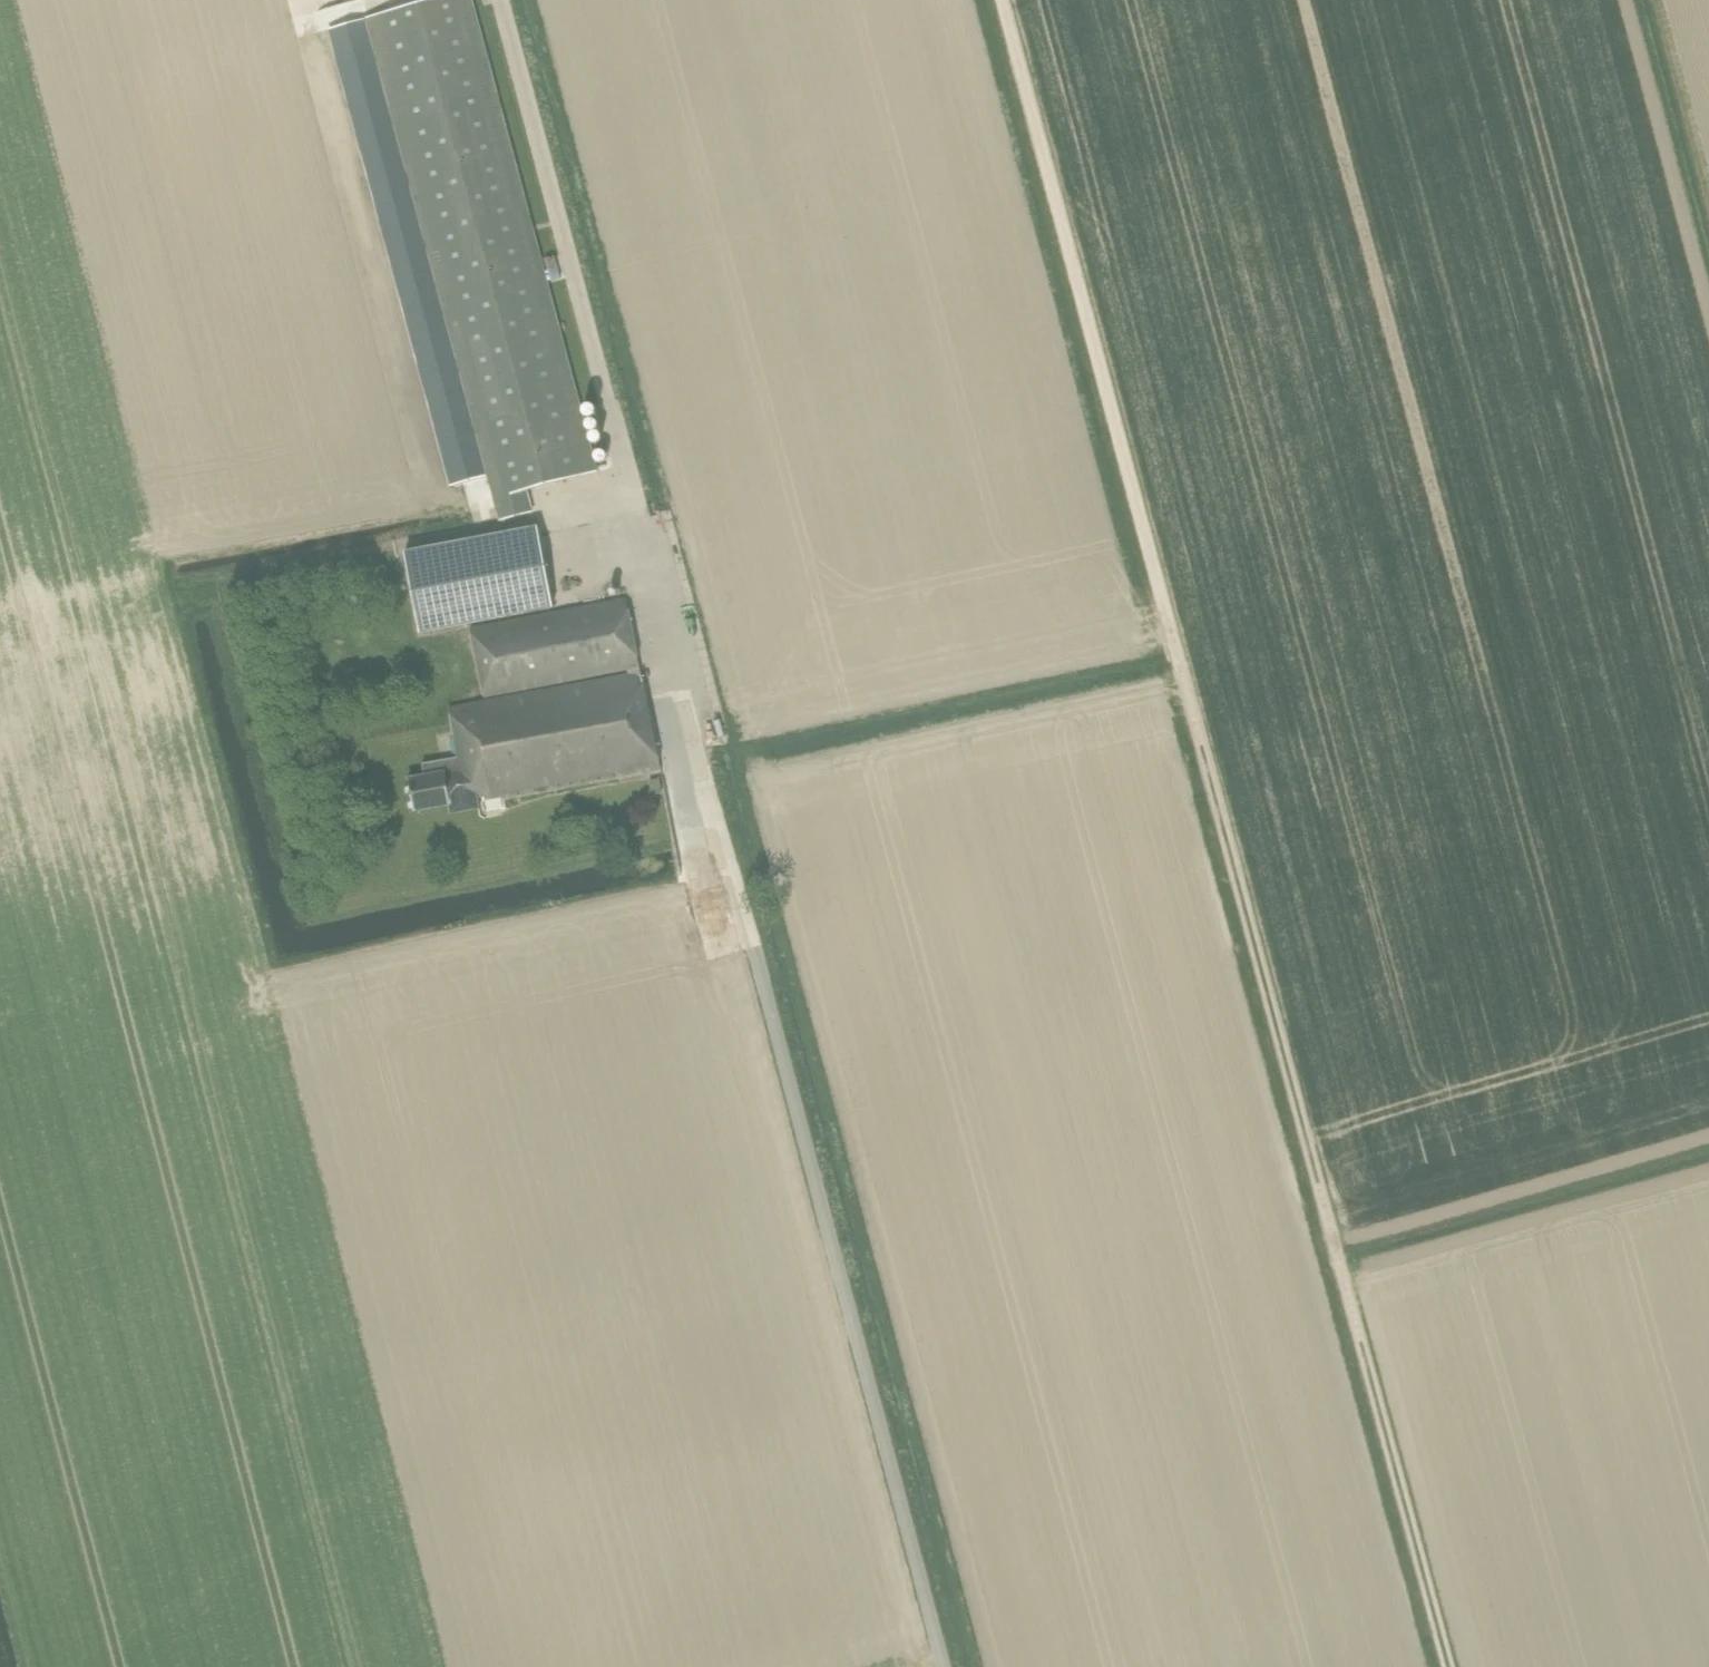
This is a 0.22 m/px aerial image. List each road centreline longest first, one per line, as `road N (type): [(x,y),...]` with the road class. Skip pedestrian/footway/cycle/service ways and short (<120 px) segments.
road 1 (track): [(1449,1666),(1000,0)]
road 2 (unclassified): [(944,1666),(731,870)]

